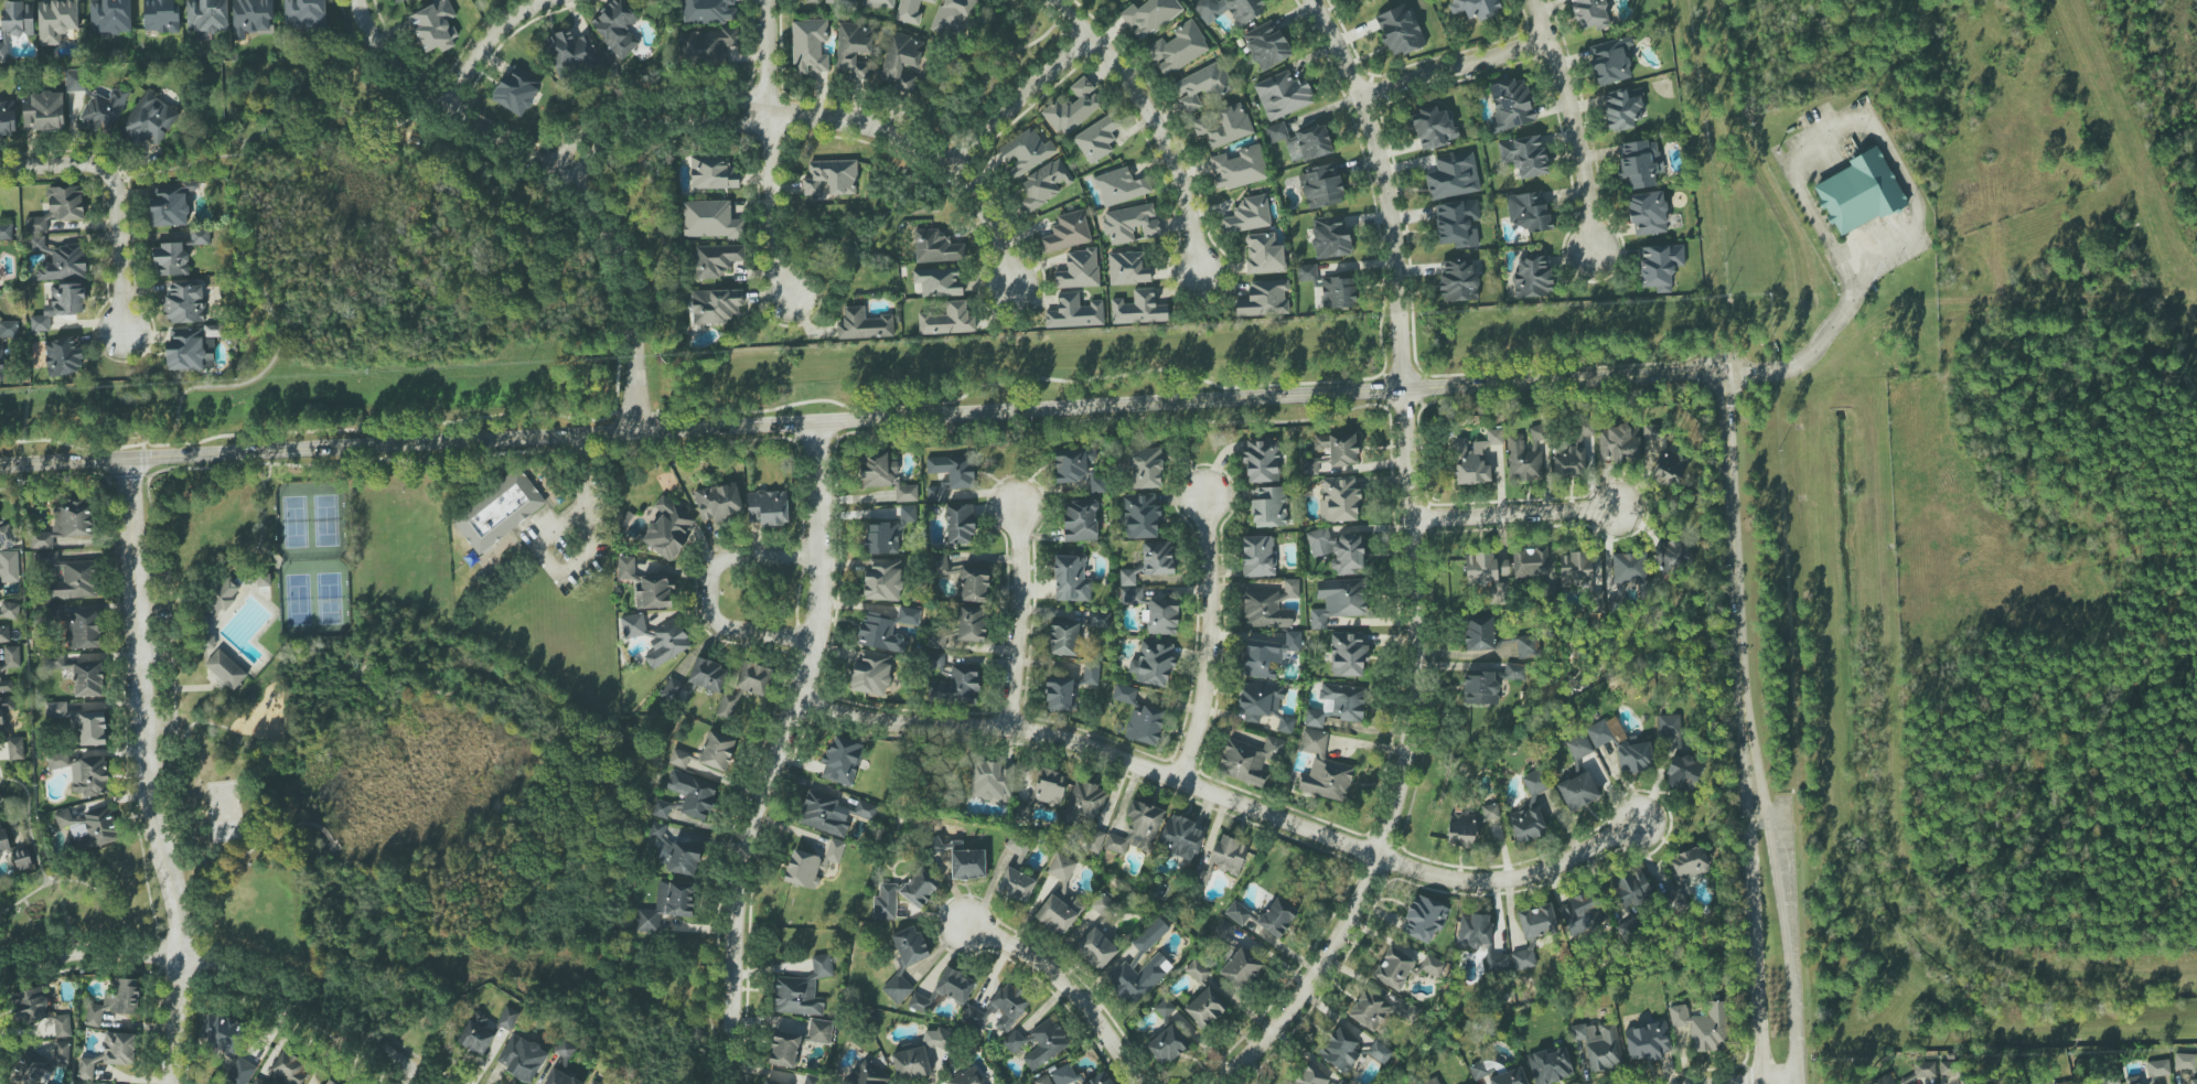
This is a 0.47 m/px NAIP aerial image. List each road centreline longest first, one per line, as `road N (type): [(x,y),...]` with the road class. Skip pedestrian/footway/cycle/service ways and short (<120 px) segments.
road 1 (secondary): [(0,473),(585,434),(814,430),(1402,391),(1730,380)]
road 2 (residential): [(1402,391),(1415,695),(1396,805),(1320,966),(1283,1020),(1220,1083)]
road 3 (residential): [(814,430),(821,600),(742,855),(715,1083)]
road 4 (residential): [(168,1083),(176,915),(144,777),(129,462)]
road 5 (residential): [(795,699),(878,718),(1069,741),(1378,855)]
road 6 (residential): [(569,183),(613,131),(675,119),(765,115),(871,125),(937,153),(979,192),(999,222),(1020,288)]
road 7 (residential): [(635,432),(629,283),(613,232),(569,183),(443,108),(369,33),(356,0)]
road 8 (residential): [(431,1083),(244,972),(203,958),(62,956),(0,975)]
road 9 (residential): [(1309,0),(1361,100),(1392,207),(1402,391)]
road 10 (secondary): [(1794,1080),(1741,702)]
road 11 (residential): [(1054,0),(1117,60),(1160,119),(1200,211),(1212,282)]
road 12 (secondary): [(1741,702),(1730,380)]
road 13 (residential): [(1180,781),(1207,673),(1205,496)]
road 14 (residential): [(1378,855),(1468,881),(1524,876),(1641,820)]
road 15 (residential): [(1593,248),(1571,118),(1528,0)]
road 16 (secondary): [(1749,831),(1762,1083)]
road 17 (residential): [(1142,1083),(1052,972),(1017,945),(965,926)]
road 18 (residential): [(1009,729),(1020,515)]
road 19 (residential): [(1408,518),(1607,512)]
road 20 (residential): [(1361,100),(1543,35)]
road 21 (residential): [(956,167),(1094,35)]
road 22 (residential): [(765,115),(772,260),(794,298)]
road 23 (residential): [(95,165),(114,184),(121,335)]
road 24 (residential): [(821,555),(720,562),(708,583),(708,609)]
road 25 (residential): [(443,108),(497,28),(537,0)]
road 26 (secondary): [(1741,702),(1749,831)]

